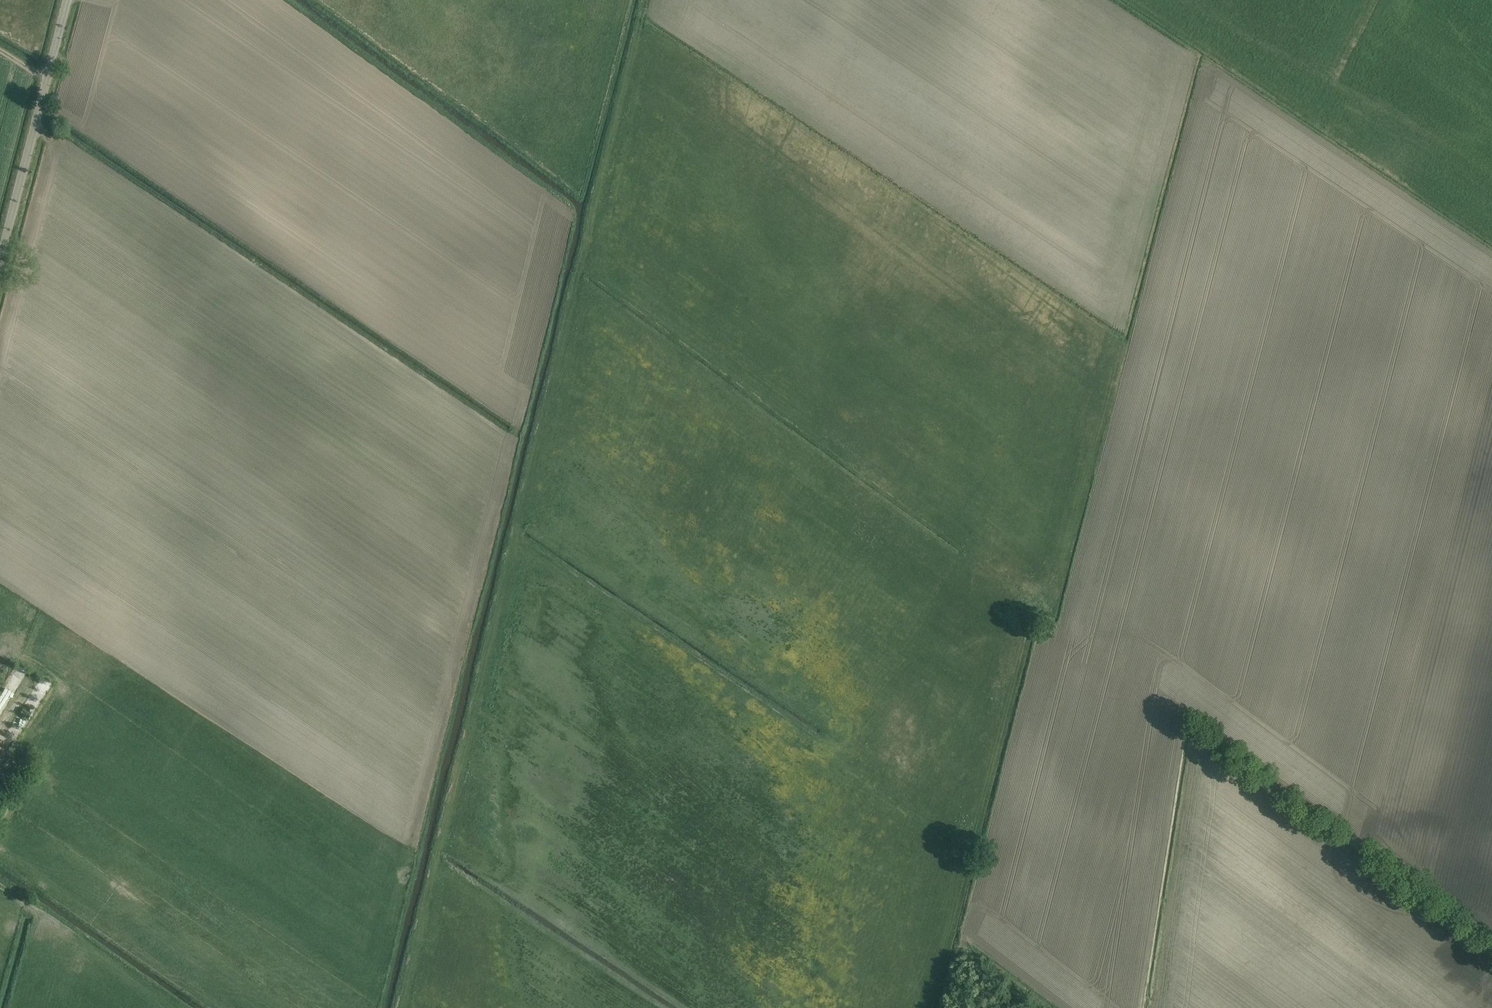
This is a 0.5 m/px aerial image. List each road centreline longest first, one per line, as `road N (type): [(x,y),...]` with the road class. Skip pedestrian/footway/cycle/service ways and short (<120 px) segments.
road 1 (unclassified): [(0,238),(62,0)]

